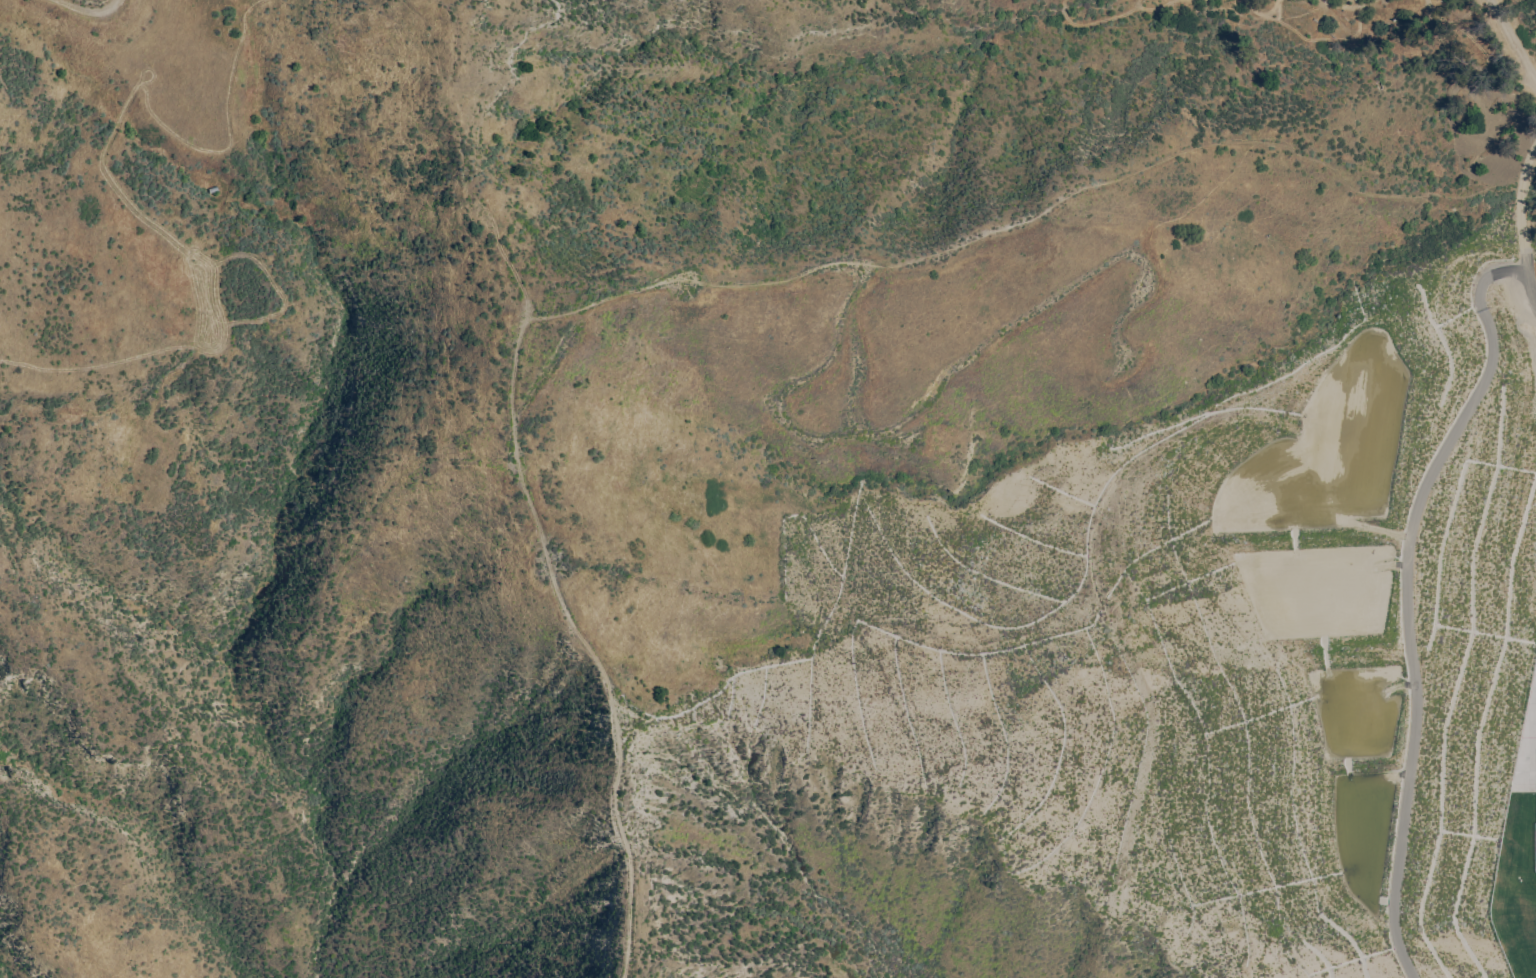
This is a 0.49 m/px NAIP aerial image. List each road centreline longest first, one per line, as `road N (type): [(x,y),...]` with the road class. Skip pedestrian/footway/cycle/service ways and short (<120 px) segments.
road 1 (track): [(1527,273),(1519,193),(1535,146)]

